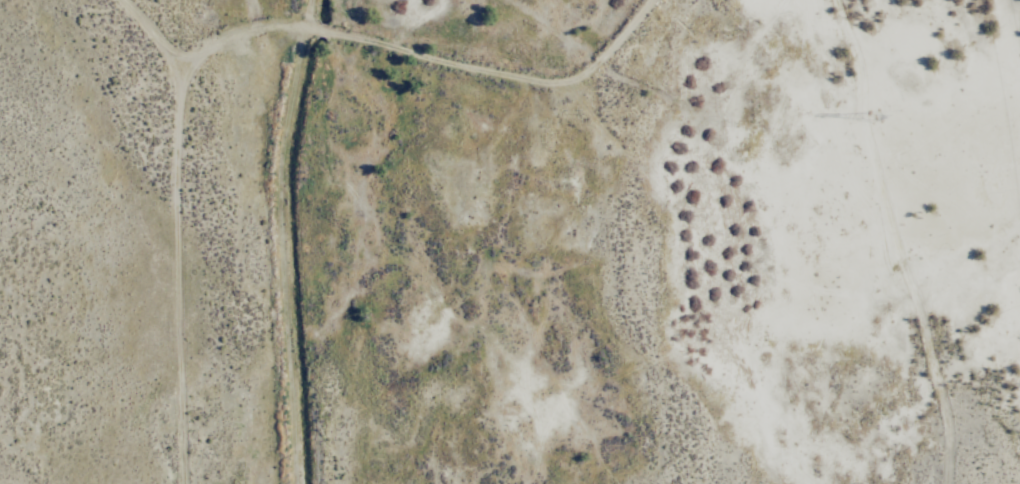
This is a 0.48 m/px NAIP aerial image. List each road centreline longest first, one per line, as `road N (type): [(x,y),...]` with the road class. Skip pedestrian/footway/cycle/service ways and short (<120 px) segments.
road 1 (track): [(185,64),(247,34),(308,34),(564,83),(589,72),(653,0)]
road 2 (track): [(125,0),(185,64),(189,483)]
road 3 (track): [(951,483),(941,375),(837,0)]
road 4 (track): [(300,483),(288,182),(313,0)]

